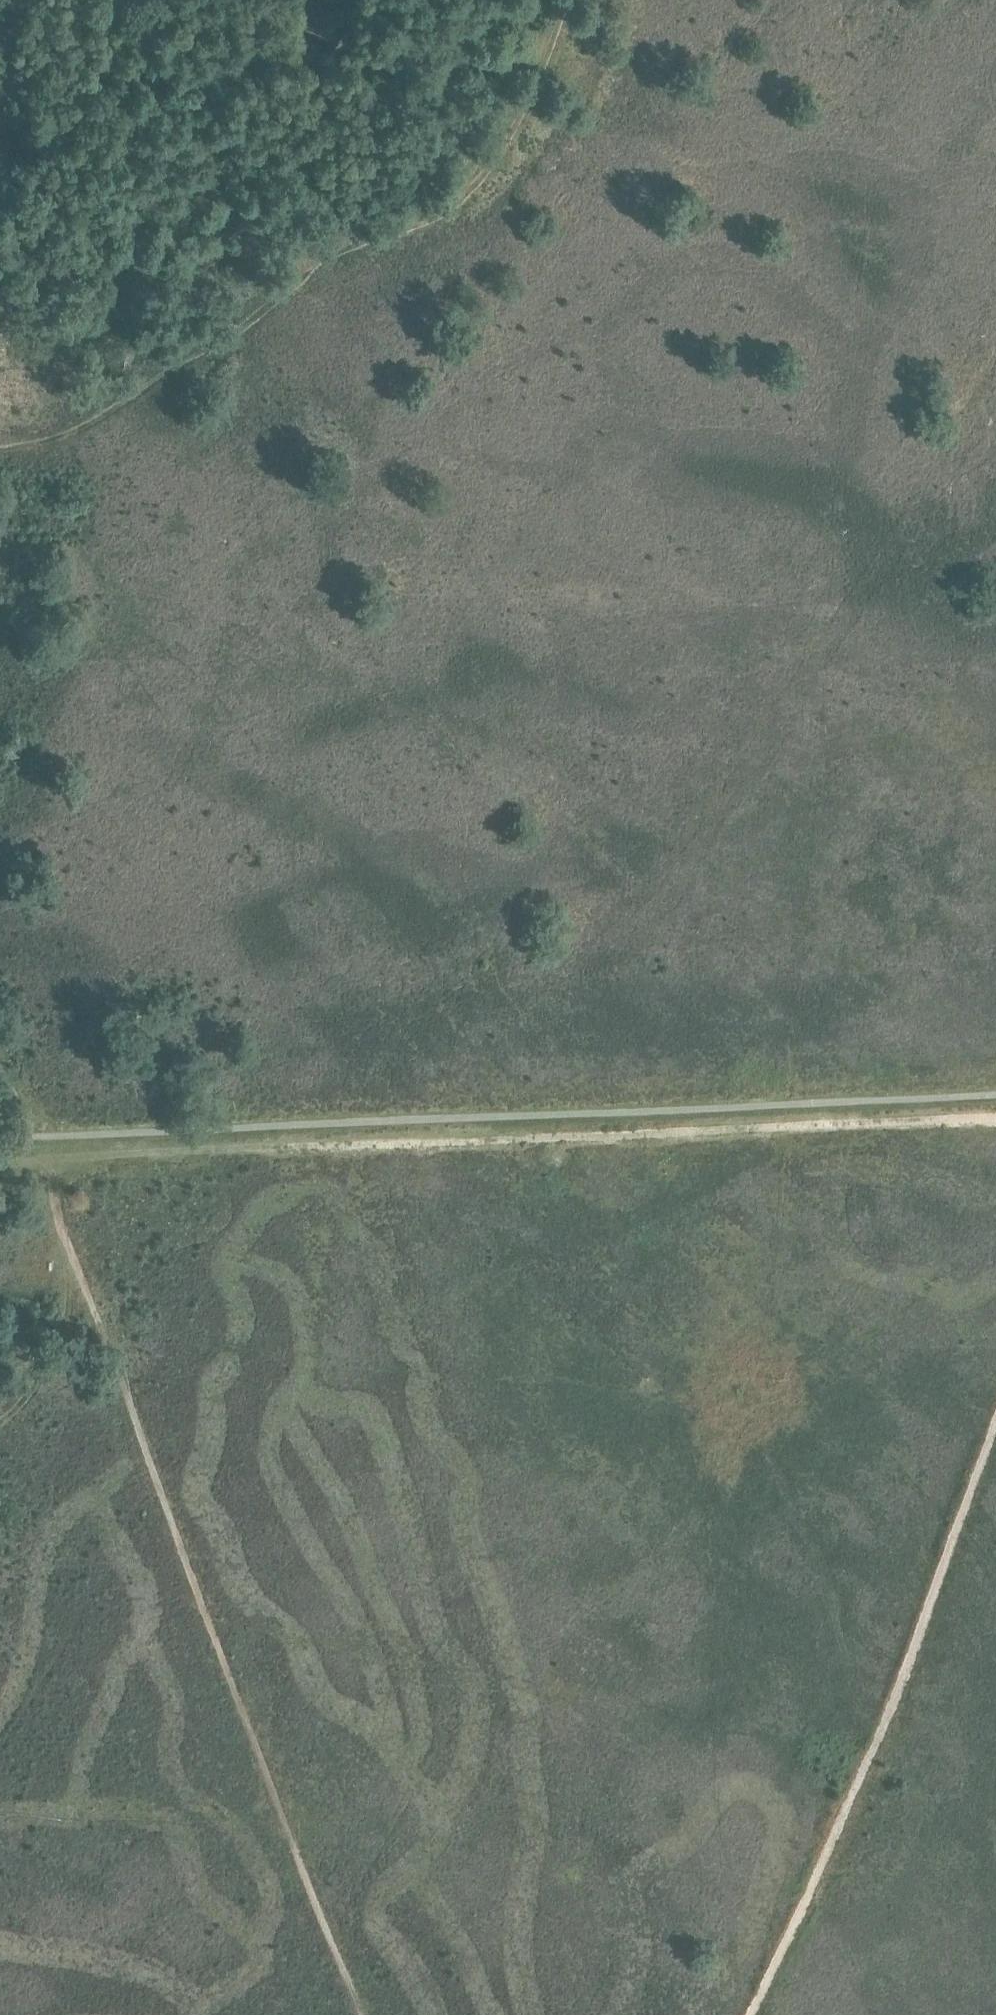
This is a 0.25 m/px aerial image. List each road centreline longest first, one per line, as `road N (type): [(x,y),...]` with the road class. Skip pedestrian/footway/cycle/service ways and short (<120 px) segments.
road 1 (track): [(39,1158),(995,1122)]
road 2 (track): [(39,1158),(280,1826),(362,2014)]
road 3 (track): [(748,2014),(995,1411)]

